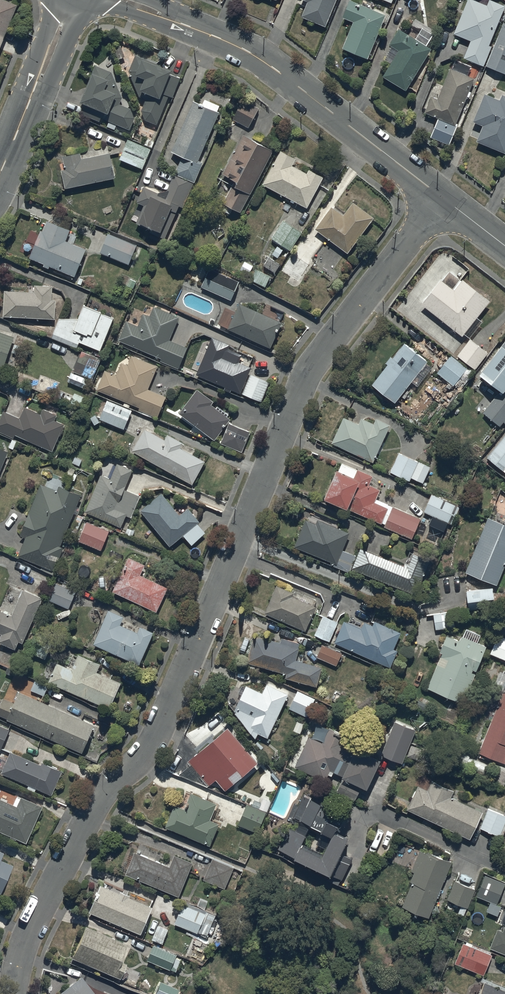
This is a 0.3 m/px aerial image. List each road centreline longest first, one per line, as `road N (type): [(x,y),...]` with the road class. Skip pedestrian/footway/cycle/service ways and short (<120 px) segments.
road 1 (residential): [(14,993),(23,943),(85,824),(164,724),(313,364),(443,199)]
road 2 (unclassified): [(122,0),(246,51),(443,199)]
road 3 (tertiary): [(0,172),(65,3)]

